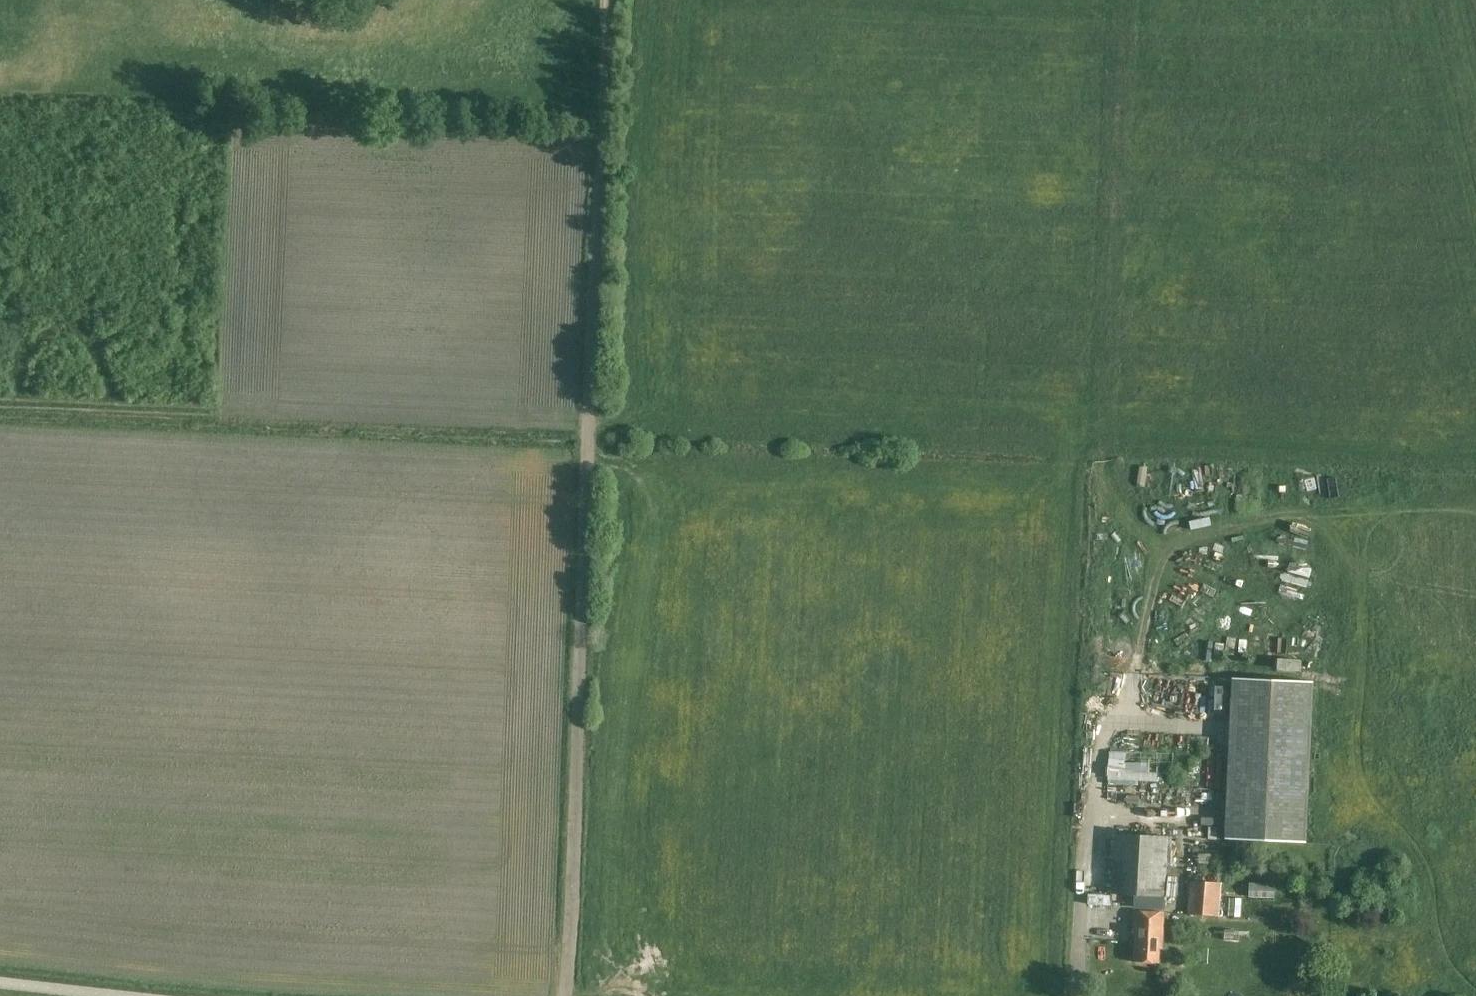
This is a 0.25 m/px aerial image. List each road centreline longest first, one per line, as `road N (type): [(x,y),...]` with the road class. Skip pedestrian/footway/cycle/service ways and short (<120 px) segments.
road 1 (track): [(564,995),(607,0)]

